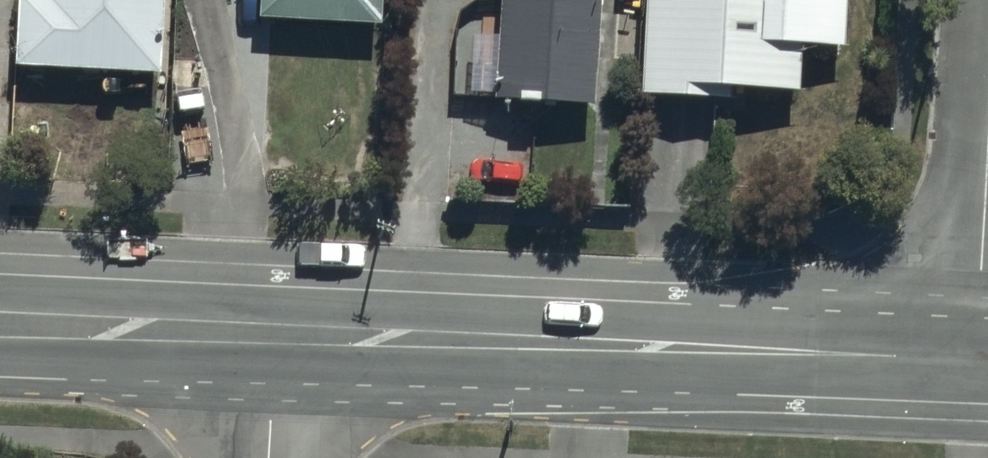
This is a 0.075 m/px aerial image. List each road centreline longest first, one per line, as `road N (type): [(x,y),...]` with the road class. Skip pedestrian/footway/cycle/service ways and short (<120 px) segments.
road 1 (tertiary): [(283,324),(977,360)]
road 2 (tertiary): [(0,312),(283,324)]
road 3 (residential): [(977,360),(987,158)]
road 4 (residential): [(283,324),(276,457)]

